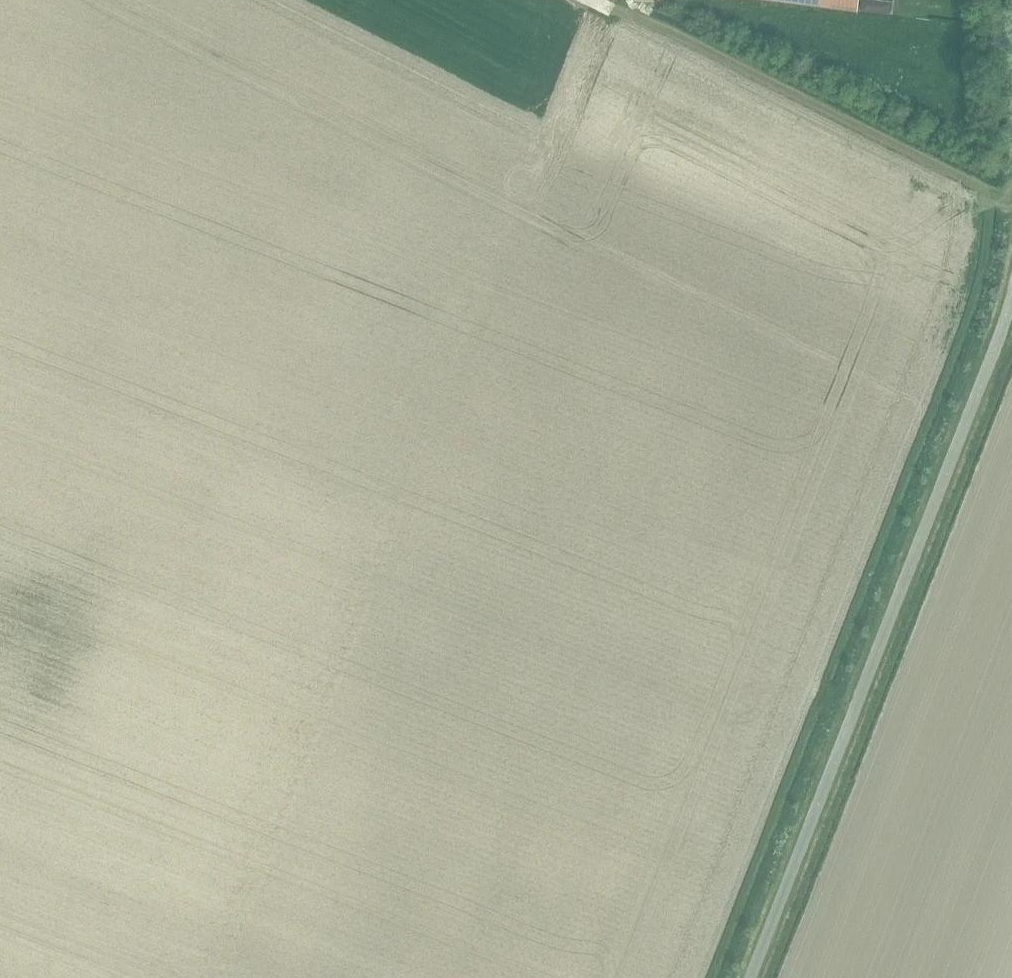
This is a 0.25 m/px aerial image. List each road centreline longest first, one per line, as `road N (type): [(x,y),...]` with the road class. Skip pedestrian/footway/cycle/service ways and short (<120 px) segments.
road 1 (unclassified): [(752,977),(1011,312)]

